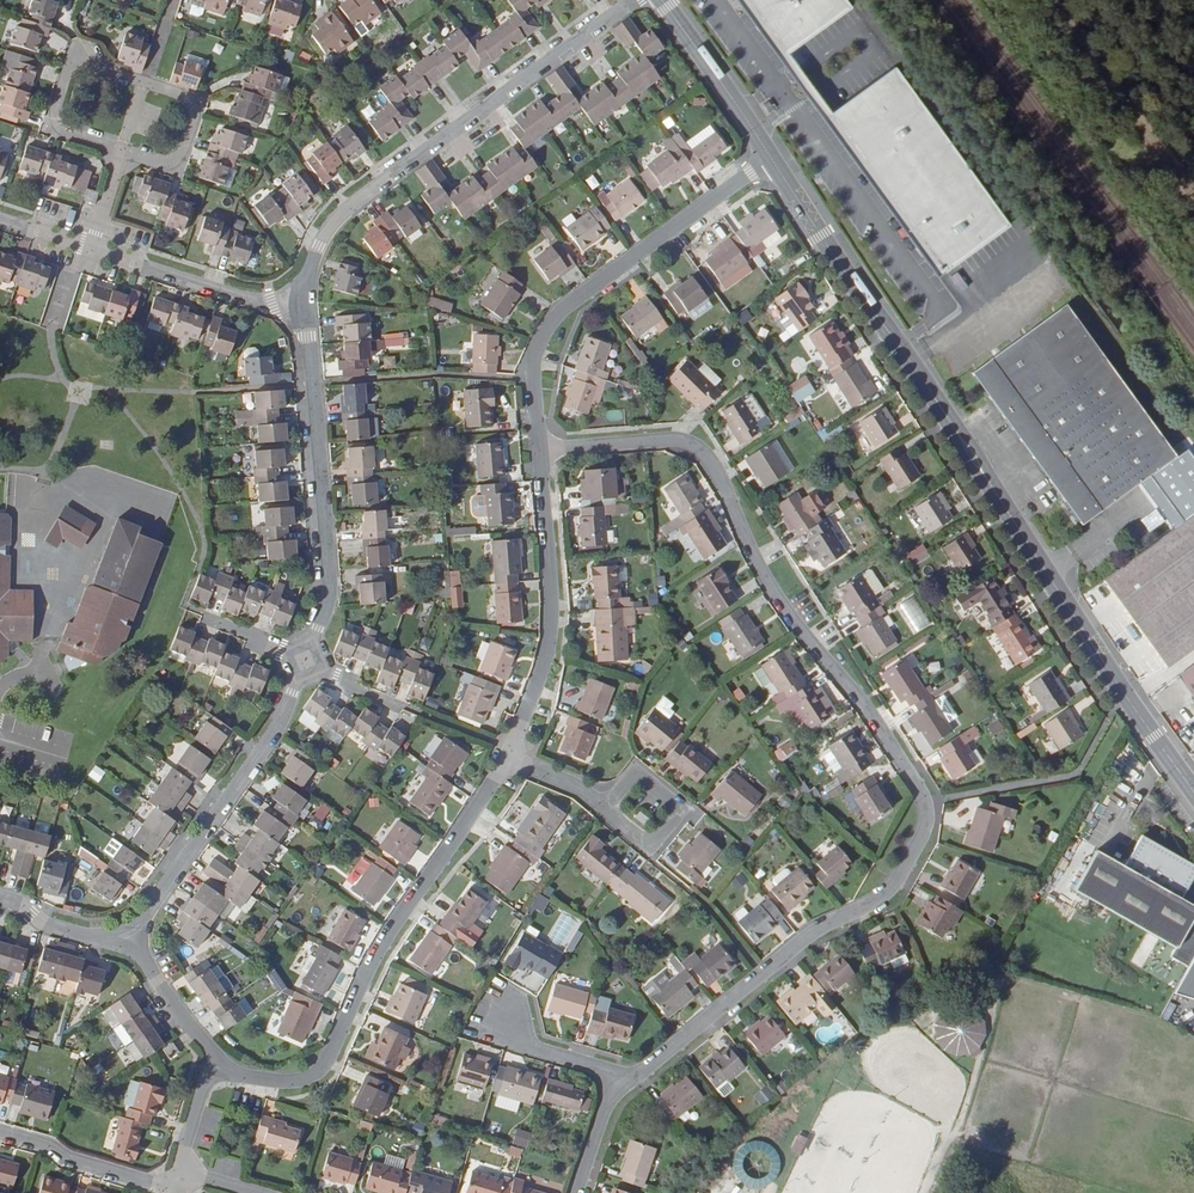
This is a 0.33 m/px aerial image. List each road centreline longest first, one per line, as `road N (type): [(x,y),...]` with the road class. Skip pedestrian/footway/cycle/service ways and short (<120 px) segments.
road 1 (residential): [(539,450),(666,441),(701,451),(776,596),(876,720),(927,801),(922,839),(884,897),(807,939),(625,1086)]
road 2 (unclassified): [(772,160),(1193,793)]
road 3 (residential): [(212,1053),(240,1076),(263,1080),(302,1080),(324,1067),(388,937),(513,748)]
road 4 (residential): [(305,309),(306,279),(346,212),(636,0)]
road 5 (residential): [(539,450),(534,364),(557,317),(772,160)]
road 6 (residential): [(305,309),(332,595),(306,661)]
road 7 (residential): [(306,661),(279,728),(124,942)]
road 8 (residential): [(513,748),(551,637),(539,450)]
road 9 (residential): [(305,309),(272,307),(83,247)]
road 10 (residential): [(306,661),(513,748)]
road 11 (residential): [(0,1132),(172,1187),(194,1168)]
road 12 (residential): [(122,150),(58,124),(67,74),(84,63),(146,82)]
road 13 (unclassified): [(661,0),(772,160)]
road 14 (residential): [(146,82),(202,102),(178,170),(122,150)]
road 15 (residential): [(605,805),(653,845),(684,808),(635,769)]
road 16 (residential): [(502,1011),(534,1047),(597,1065),(625,1086)]
road 17 (residential): [(124,942),(212,1053)]
road 18 (residential): [(0,898),(47,925),(124,942)]
road 19 (residential): [(194,1168),(185,1147),(212,1053)]

